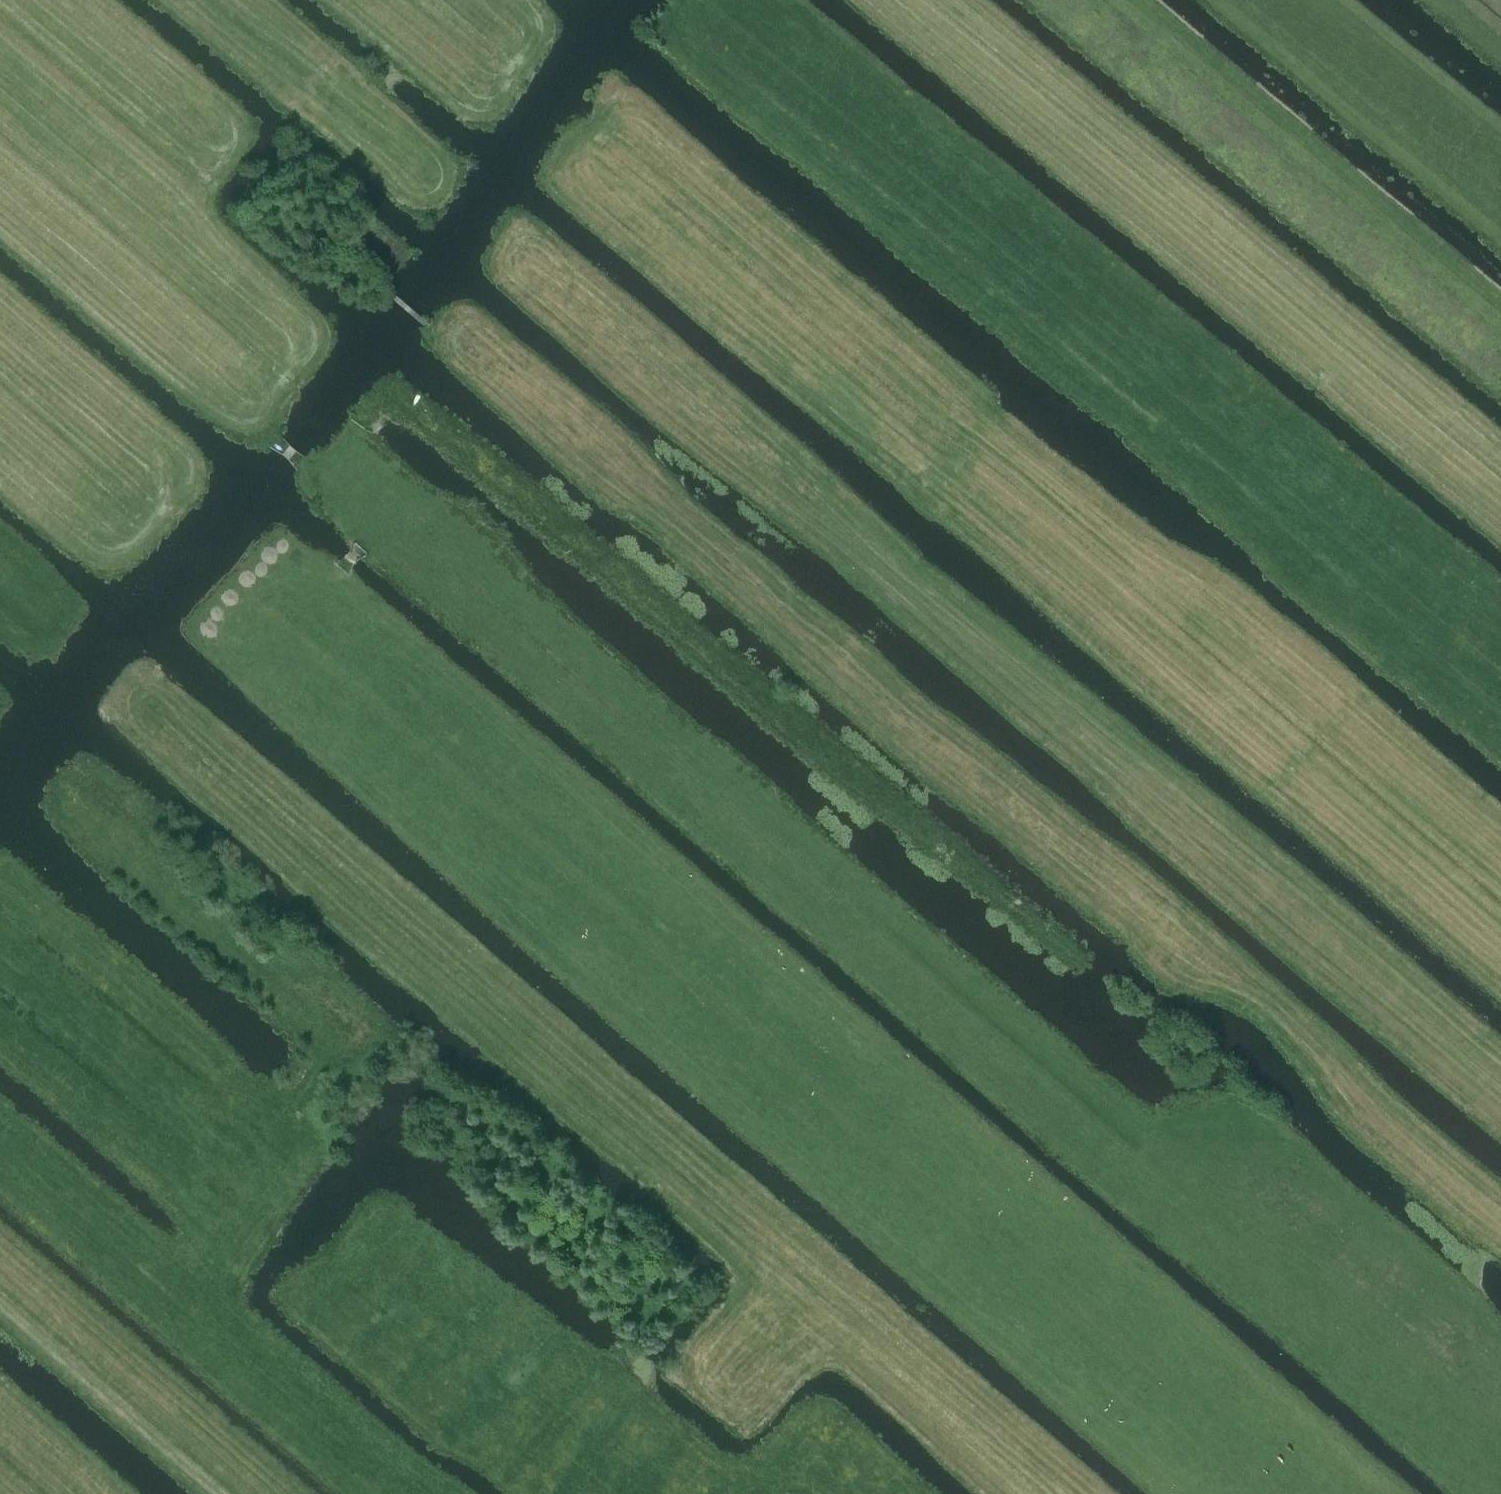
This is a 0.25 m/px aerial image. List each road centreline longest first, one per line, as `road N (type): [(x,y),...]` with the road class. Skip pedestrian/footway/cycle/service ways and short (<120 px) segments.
road 1 (track): [(0,1305),(225,1493)]

